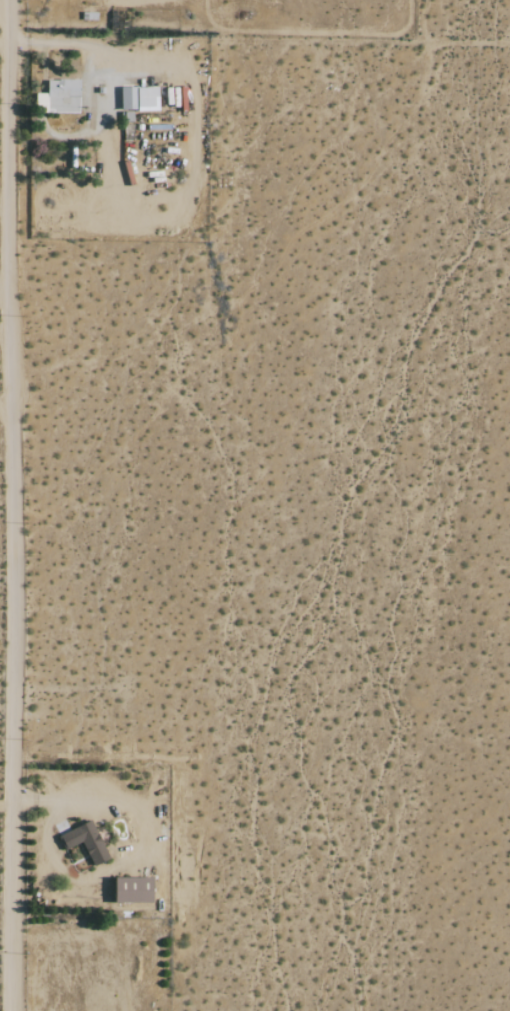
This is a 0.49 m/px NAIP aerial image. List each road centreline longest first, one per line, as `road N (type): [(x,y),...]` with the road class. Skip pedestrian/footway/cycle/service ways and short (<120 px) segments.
road 1 (residential): [(9,1010),(18,798),(0,84)]
road 2 (track): [(509,37),(0,34)]
road 3 (track): [(18,798),(34,800),(50,800),(65,801),(110,810),(125,831),(125,855),(88,880),(68,877),(53,864),(47,842),(50,800)]
road 4 (track): [(0,44),(95,49),(110,90),(106,109)]

